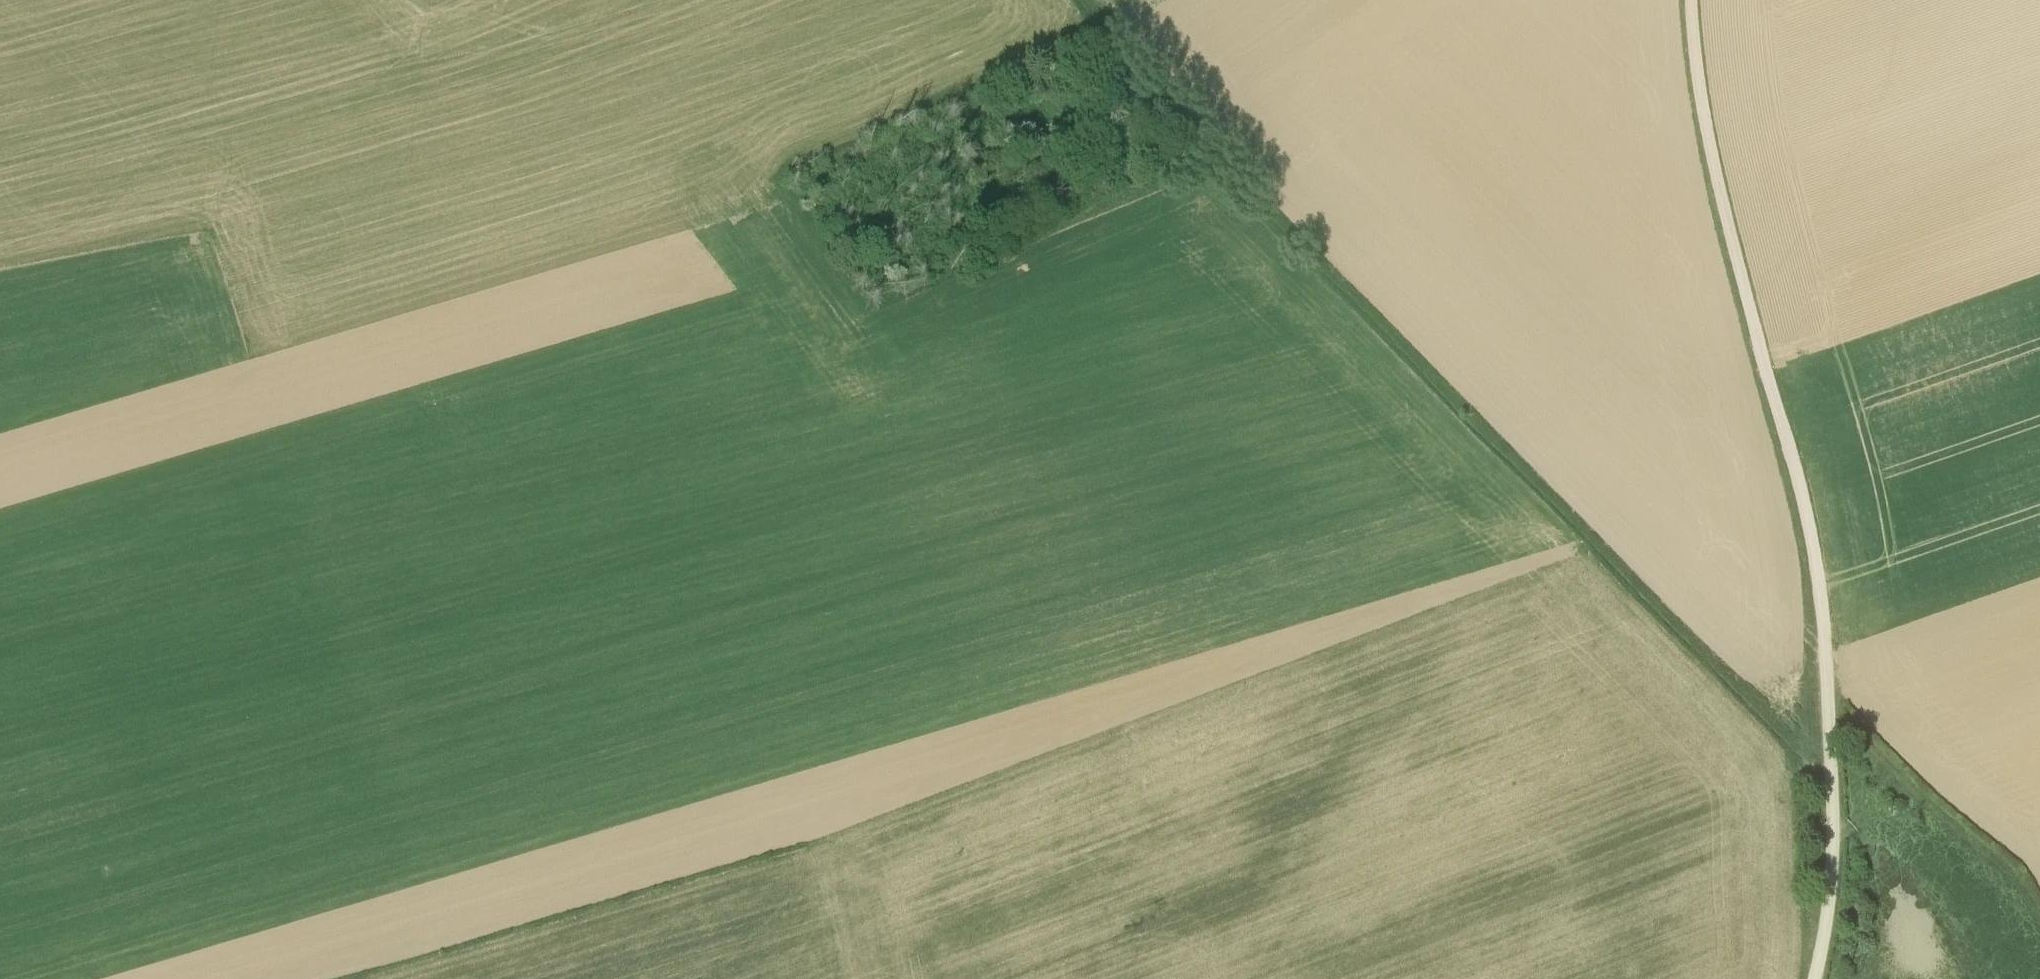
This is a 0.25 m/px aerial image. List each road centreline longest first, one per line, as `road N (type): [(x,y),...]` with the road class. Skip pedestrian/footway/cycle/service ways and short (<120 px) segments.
road 1 (track): [(1691,0),(1710,152),(1823,609),(1833,827),(1815,978)]
road 2 (track): [(310,978),(450,941)]

